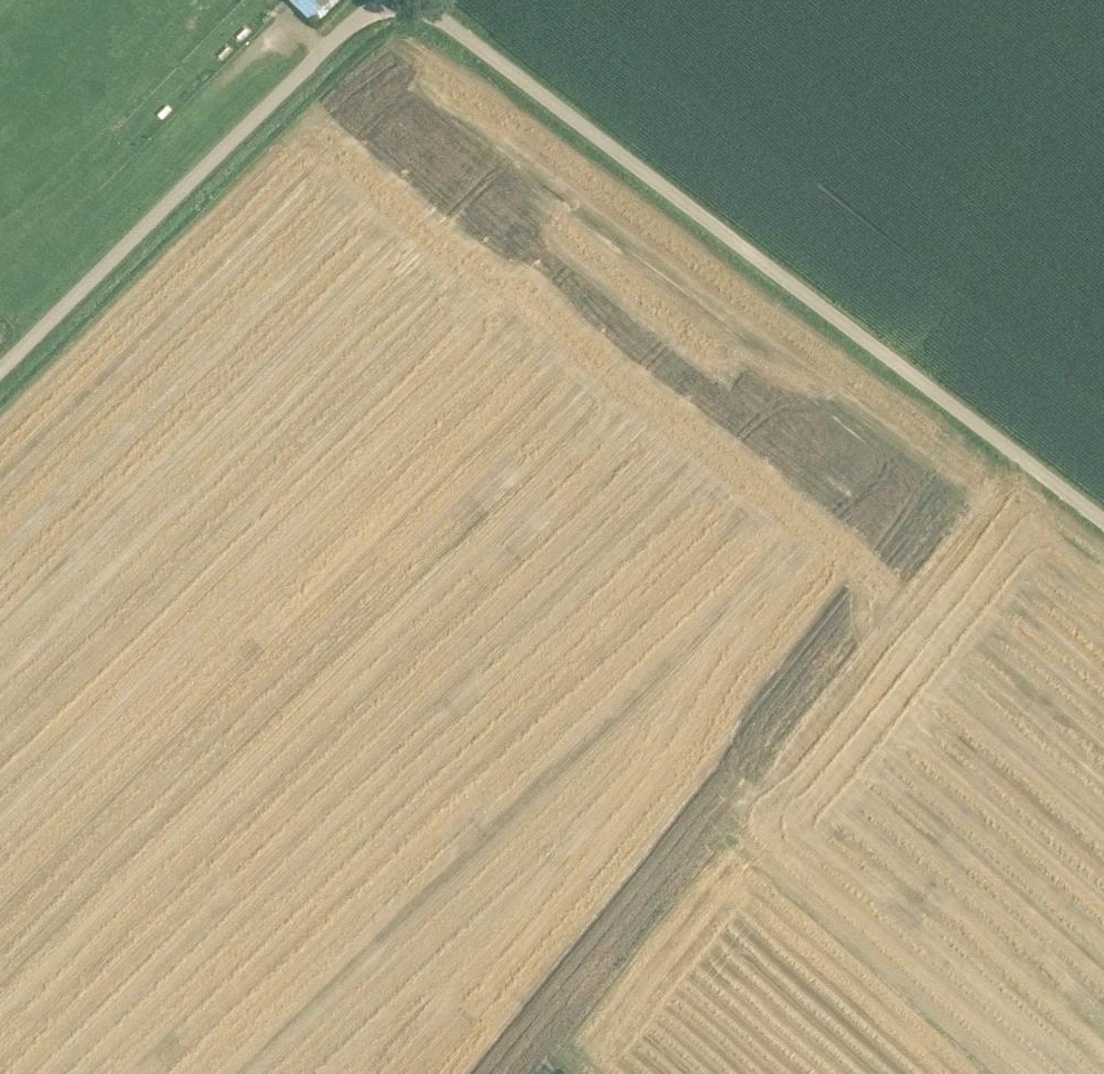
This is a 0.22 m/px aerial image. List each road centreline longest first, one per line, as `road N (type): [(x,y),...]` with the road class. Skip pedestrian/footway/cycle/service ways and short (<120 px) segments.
road 1 (unclassified): [(1103,521),(438,18),(393,5)]
road 2 (unclassified): [(0,370),(338,39),(393,5)]

